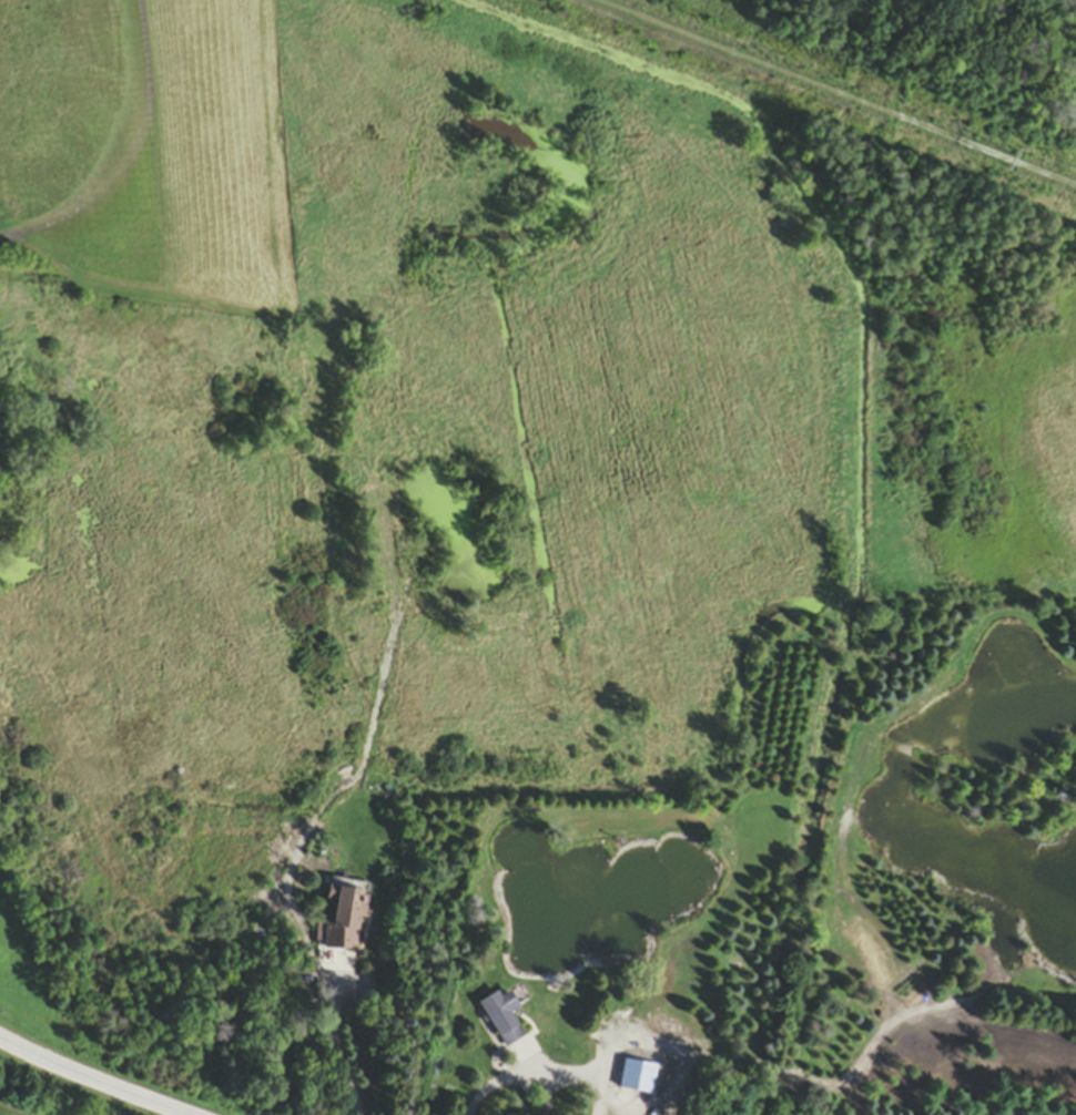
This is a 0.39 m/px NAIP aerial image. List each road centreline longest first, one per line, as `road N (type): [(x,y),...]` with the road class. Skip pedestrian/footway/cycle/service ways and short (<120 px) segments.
road 1 (residential): [(180,1114),(0,1040)]

